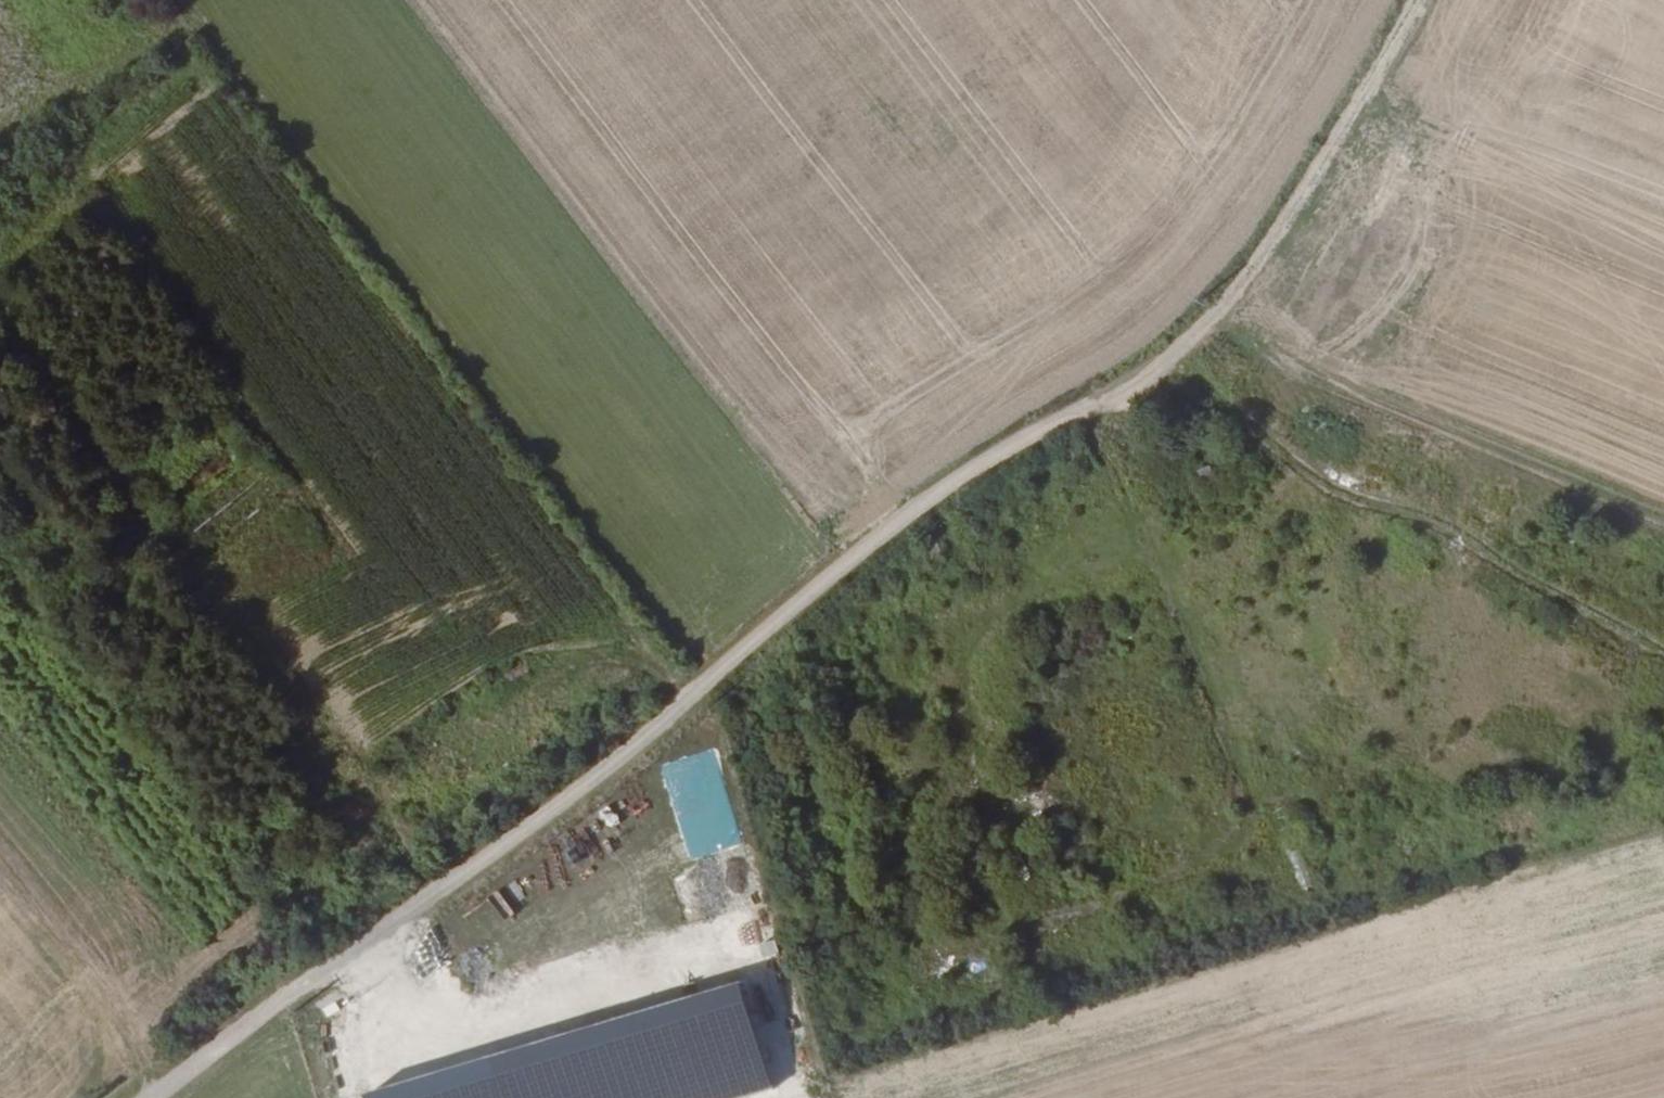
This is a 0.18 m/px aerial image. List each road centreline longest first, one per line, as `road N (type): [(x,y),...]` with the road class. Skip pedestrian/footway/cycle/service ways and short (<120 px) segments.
road 1 (unclassified): [(152,1097),(674,712),(873,537),(1038,432),(1135,390)]
road 2 (track): [(1135,390),(1238,287),(1415,0)]

